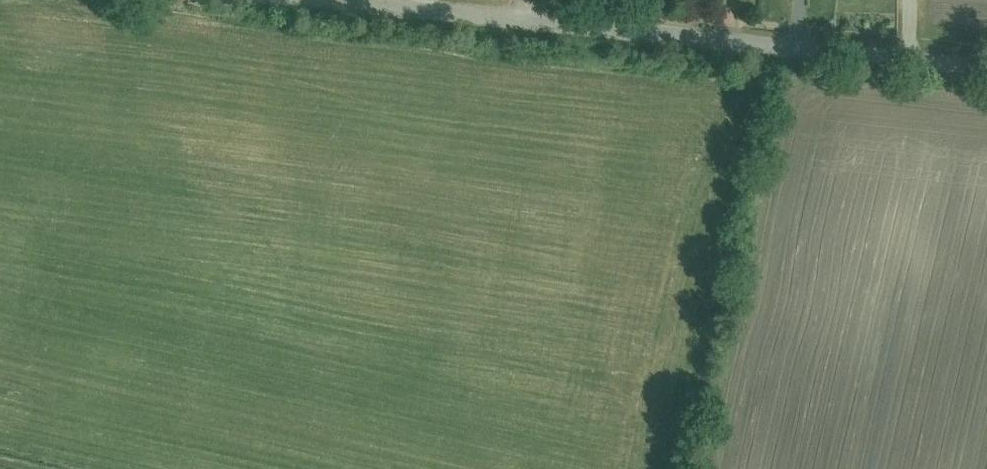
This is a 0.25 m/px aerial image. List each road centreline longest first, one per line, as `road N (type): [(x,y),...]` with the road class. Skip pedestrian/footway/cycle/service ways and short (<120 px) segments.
road 1 (unclassified): [(986,67),(333,0)]

